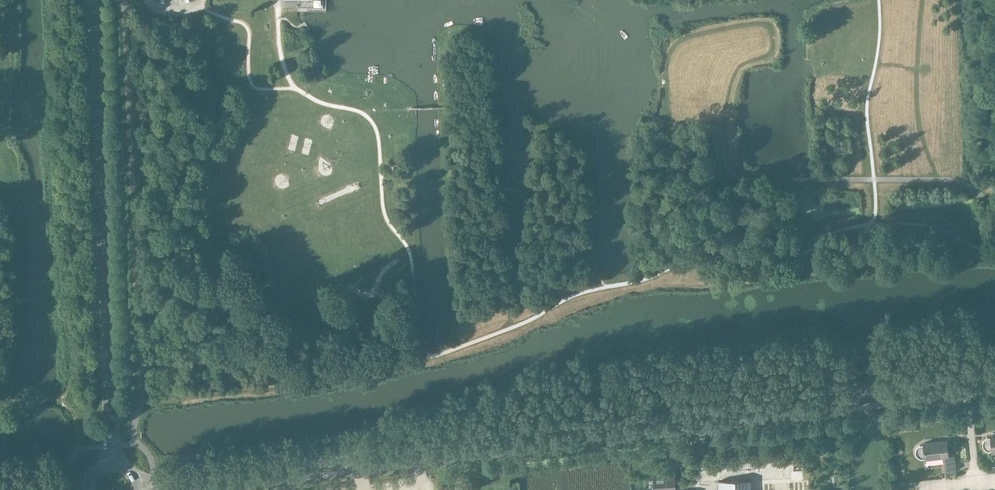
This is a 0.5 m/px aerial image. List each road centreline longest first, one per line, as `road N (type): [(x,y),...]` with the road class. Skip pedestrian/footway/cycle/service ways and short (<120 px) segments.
road 1 (unclassified): [(137,486),(994,378)]
road 2 (unclassified): [(112,464),(92,0)]

